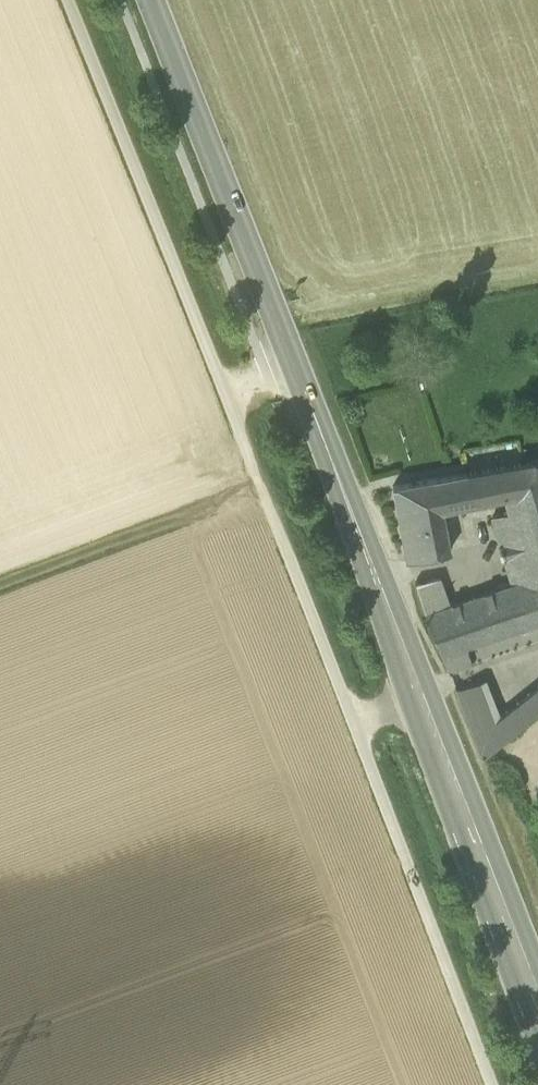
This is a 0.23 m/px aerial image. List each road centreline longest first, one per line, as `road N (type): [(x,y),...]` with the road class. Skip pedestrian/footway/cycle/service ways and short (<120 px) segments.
road 1 (secondary): [(537,1011),(151,0)]
road 2 (track): [(491,1084),(227,396)]
road 3 (track): [(227,396),(67,0)]
road 4 (unclassified): [(263,491),(0,589)]

